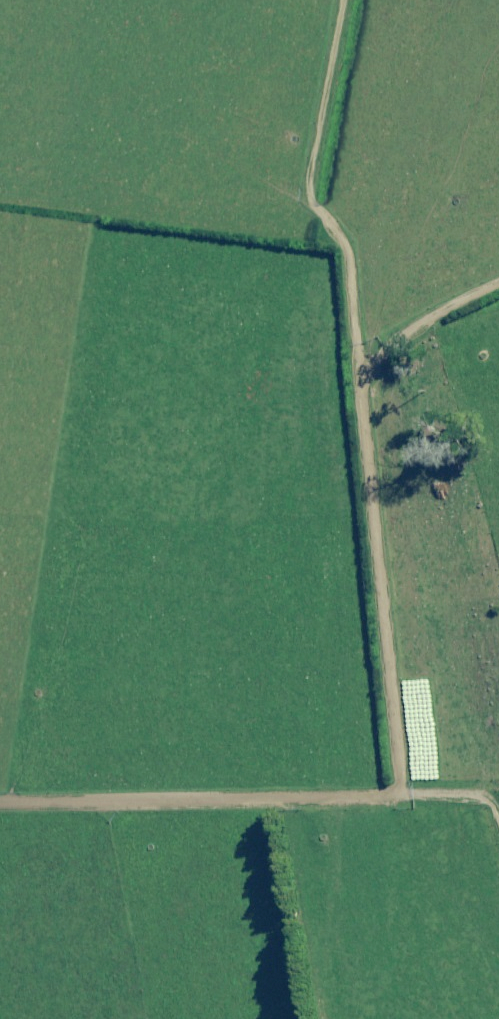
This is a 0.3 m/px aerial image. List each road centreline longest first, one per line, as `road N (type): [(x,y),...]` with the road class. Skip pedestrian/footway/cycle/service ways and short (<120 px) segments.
road 1 (track): [(357,367),(403,801)]
road 2 (track): [(403,801),(0,793)]
road 3 (track): [(357,367),(350,244),(311,192),(345,0)]
road 4 (track): [(498,246),(357,367)]
road 5 (track): [(498,891),(468,801),(403,801)]

